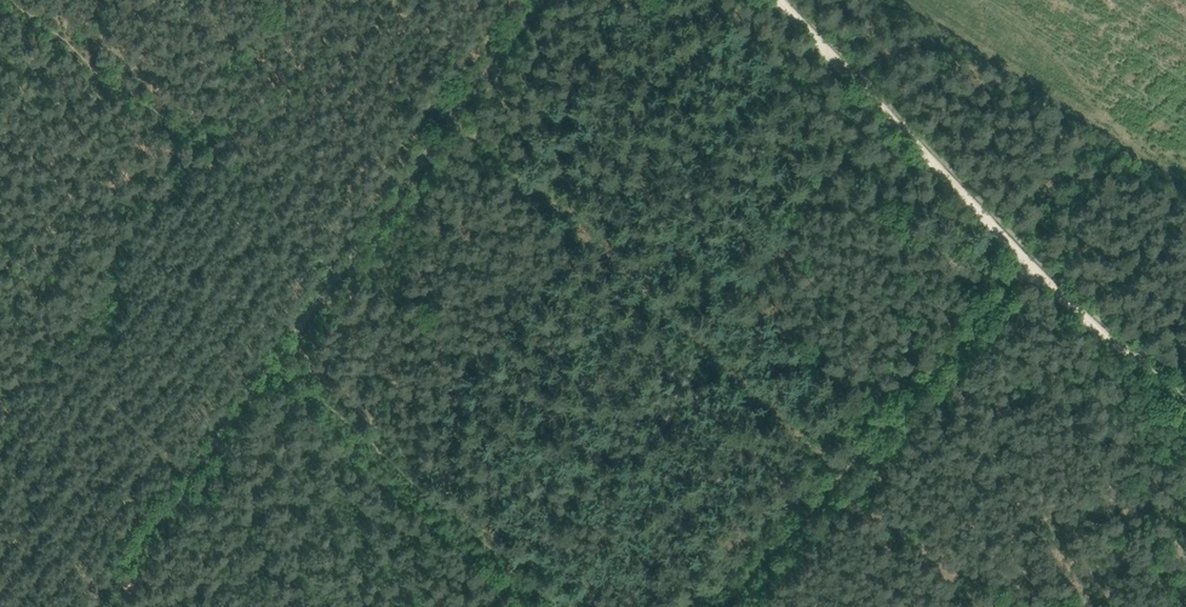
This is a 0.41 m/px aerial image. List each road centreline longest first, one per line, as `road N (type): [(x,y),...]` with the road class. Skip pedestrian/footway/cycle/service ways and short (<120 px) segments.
road 1 (track): [(779,0),(1185,403)]
road 2 (track): [(90,606),(341,264)]
road 3 (track): [(341,264),(539,0)]

